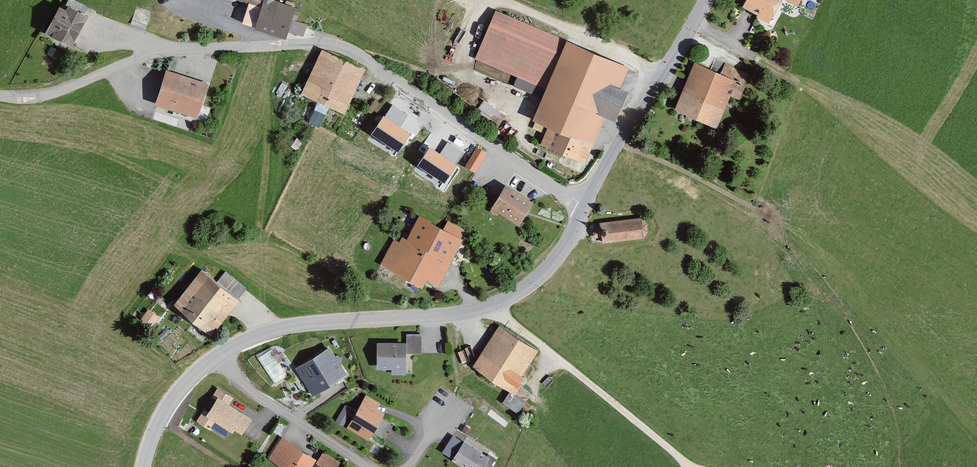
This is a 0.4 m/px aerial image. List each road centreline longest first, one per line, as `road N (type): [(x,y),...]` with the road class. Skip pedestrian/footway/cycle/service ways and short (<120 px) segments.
road 1 (unclassified): [(582,205),(385,72),(324,42),(162,51),(76,89),(37,100),(0,97)]
road 2 (tertiary): [(208,359),(289,327),(497,304),(551,267),(582,205)]
road 3 (tertiary): [(582,205),(700,0)]
road 4 (residential): [(371,466),(208,359)]
road 5 (tertiary): [(146,466),(172,400),(208,359)]

